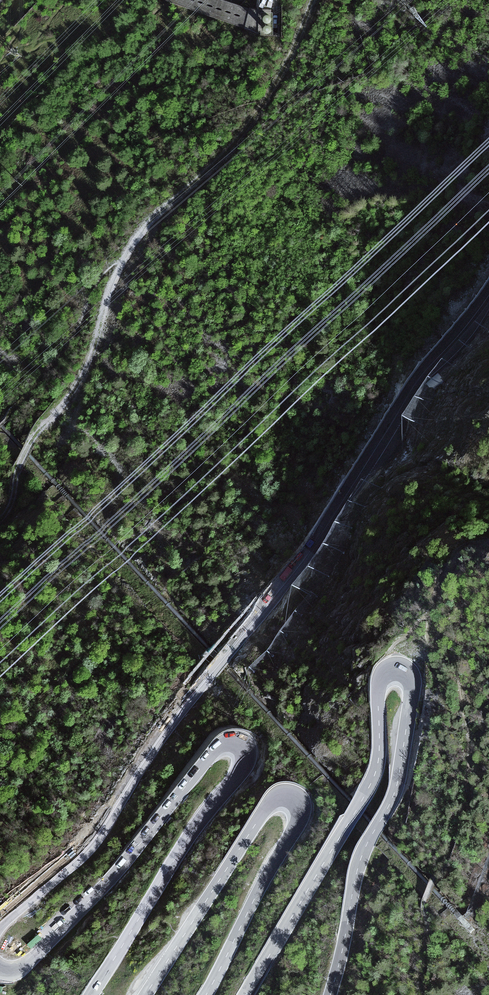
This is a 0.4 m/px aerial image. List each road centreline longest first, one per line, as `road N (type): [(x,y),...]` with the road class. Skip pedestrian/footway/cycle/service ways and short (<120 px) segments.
road 1 (secondary): [(488,295),(419,379),(319,539),(172,722),(87,849),(0,923)]
road 2 (secondary): [(246,994),(370,785),(378,760),(379,684),(400,668),(412,685),(397,784),(361,858),(330,994)]
road 3 (secondary): [(0,970),(16,971),(35,956),(222,745),(243,744),(243,767),(191,833),(91,994)]
road 4 (track): [(313,0),(288,61),(237,143),(158,213),(122,258),(76,387),(0,516)]
road 5 (secondary): [(145,994),(266,808),(294,798),(299,821),(206,994)]

